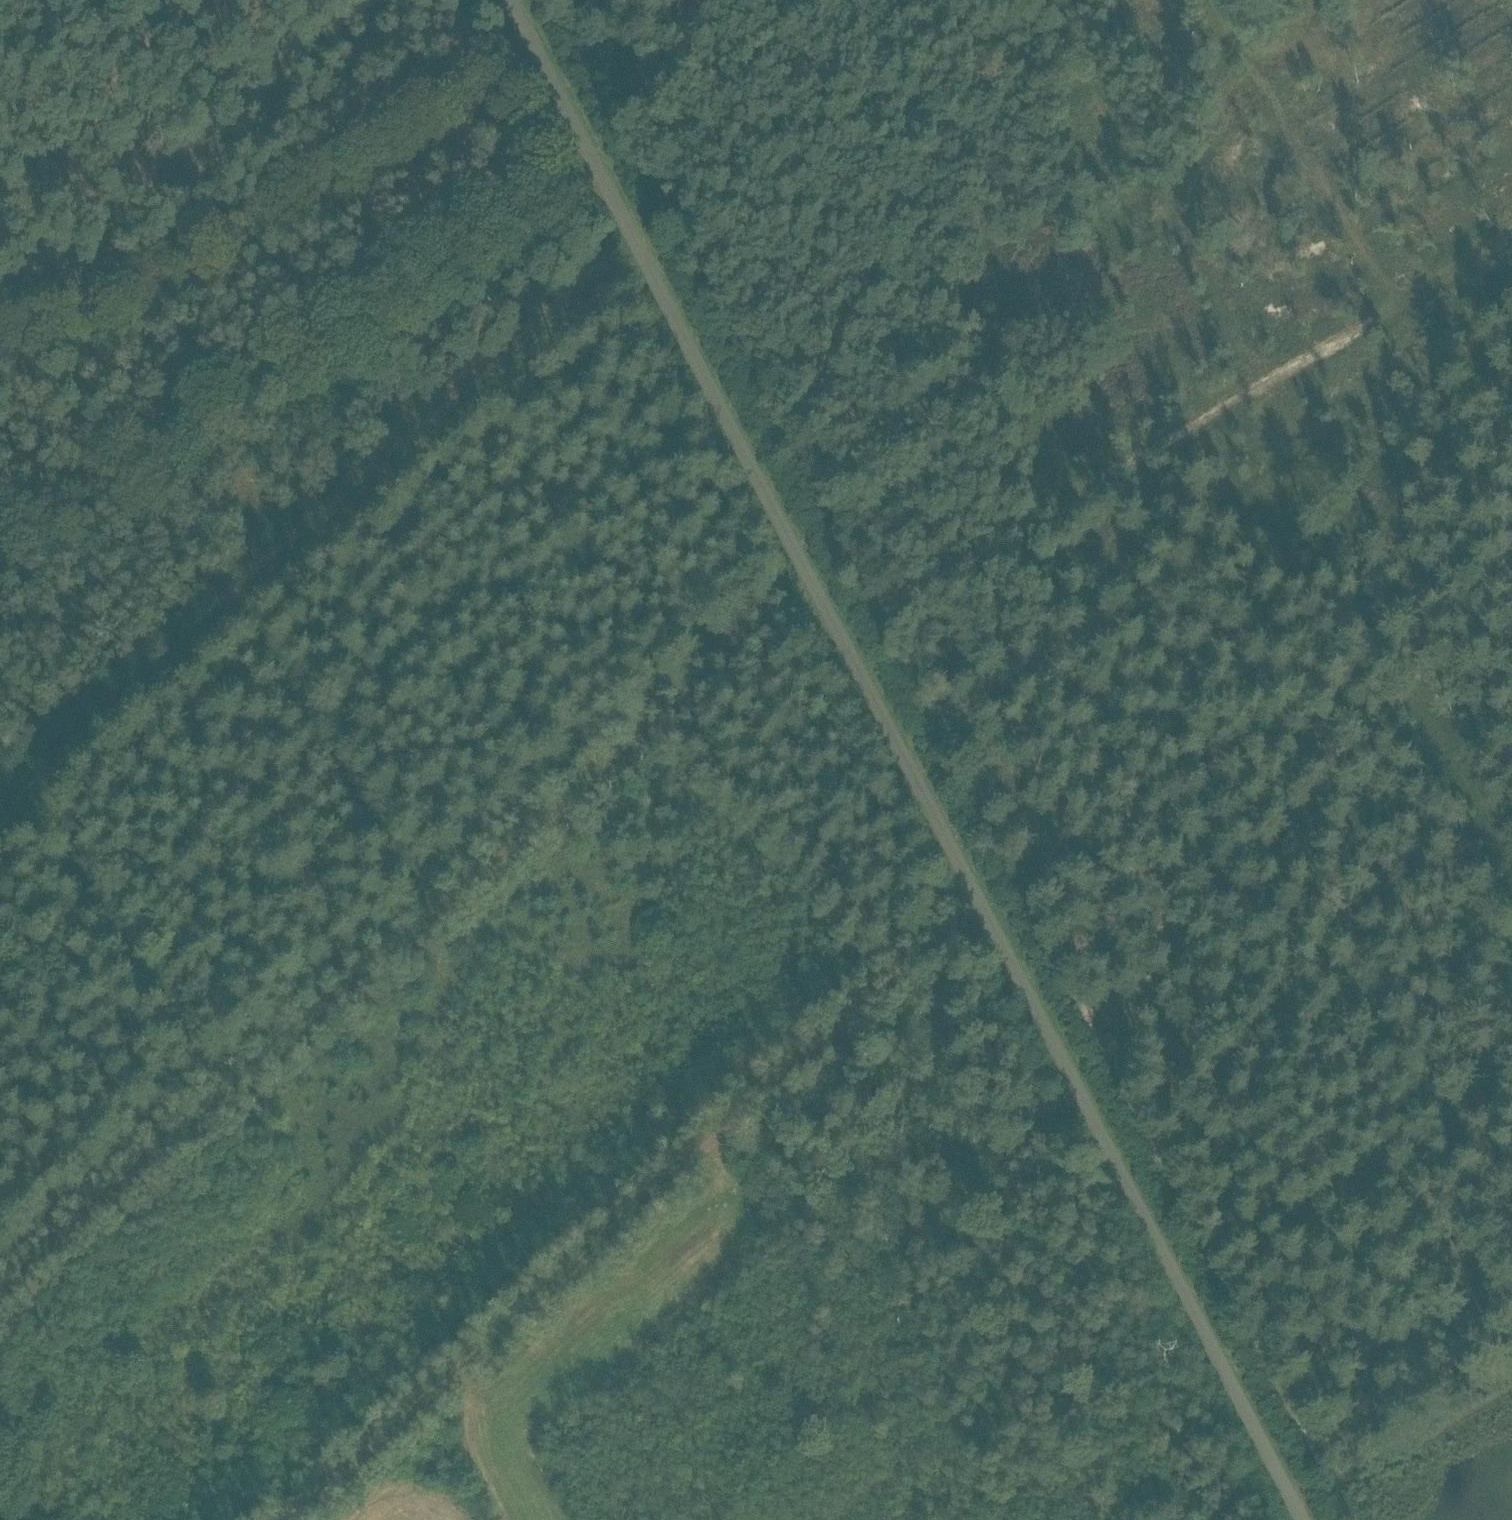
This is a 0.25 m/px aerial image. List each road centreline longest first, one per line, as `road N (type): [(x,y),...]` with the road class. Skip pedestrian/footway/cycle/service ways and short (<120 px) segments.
road 1 (track): [(1511,598),(1019,893),(1187,1197),(1314,1462),(1351,1483),(1389,1474),(1511,1393)]
road 2 (track): [(1511,241),(1266,393),(888,606),(752,380),(696,269),(679,222),(682,154),(638,56),(598,0)]

